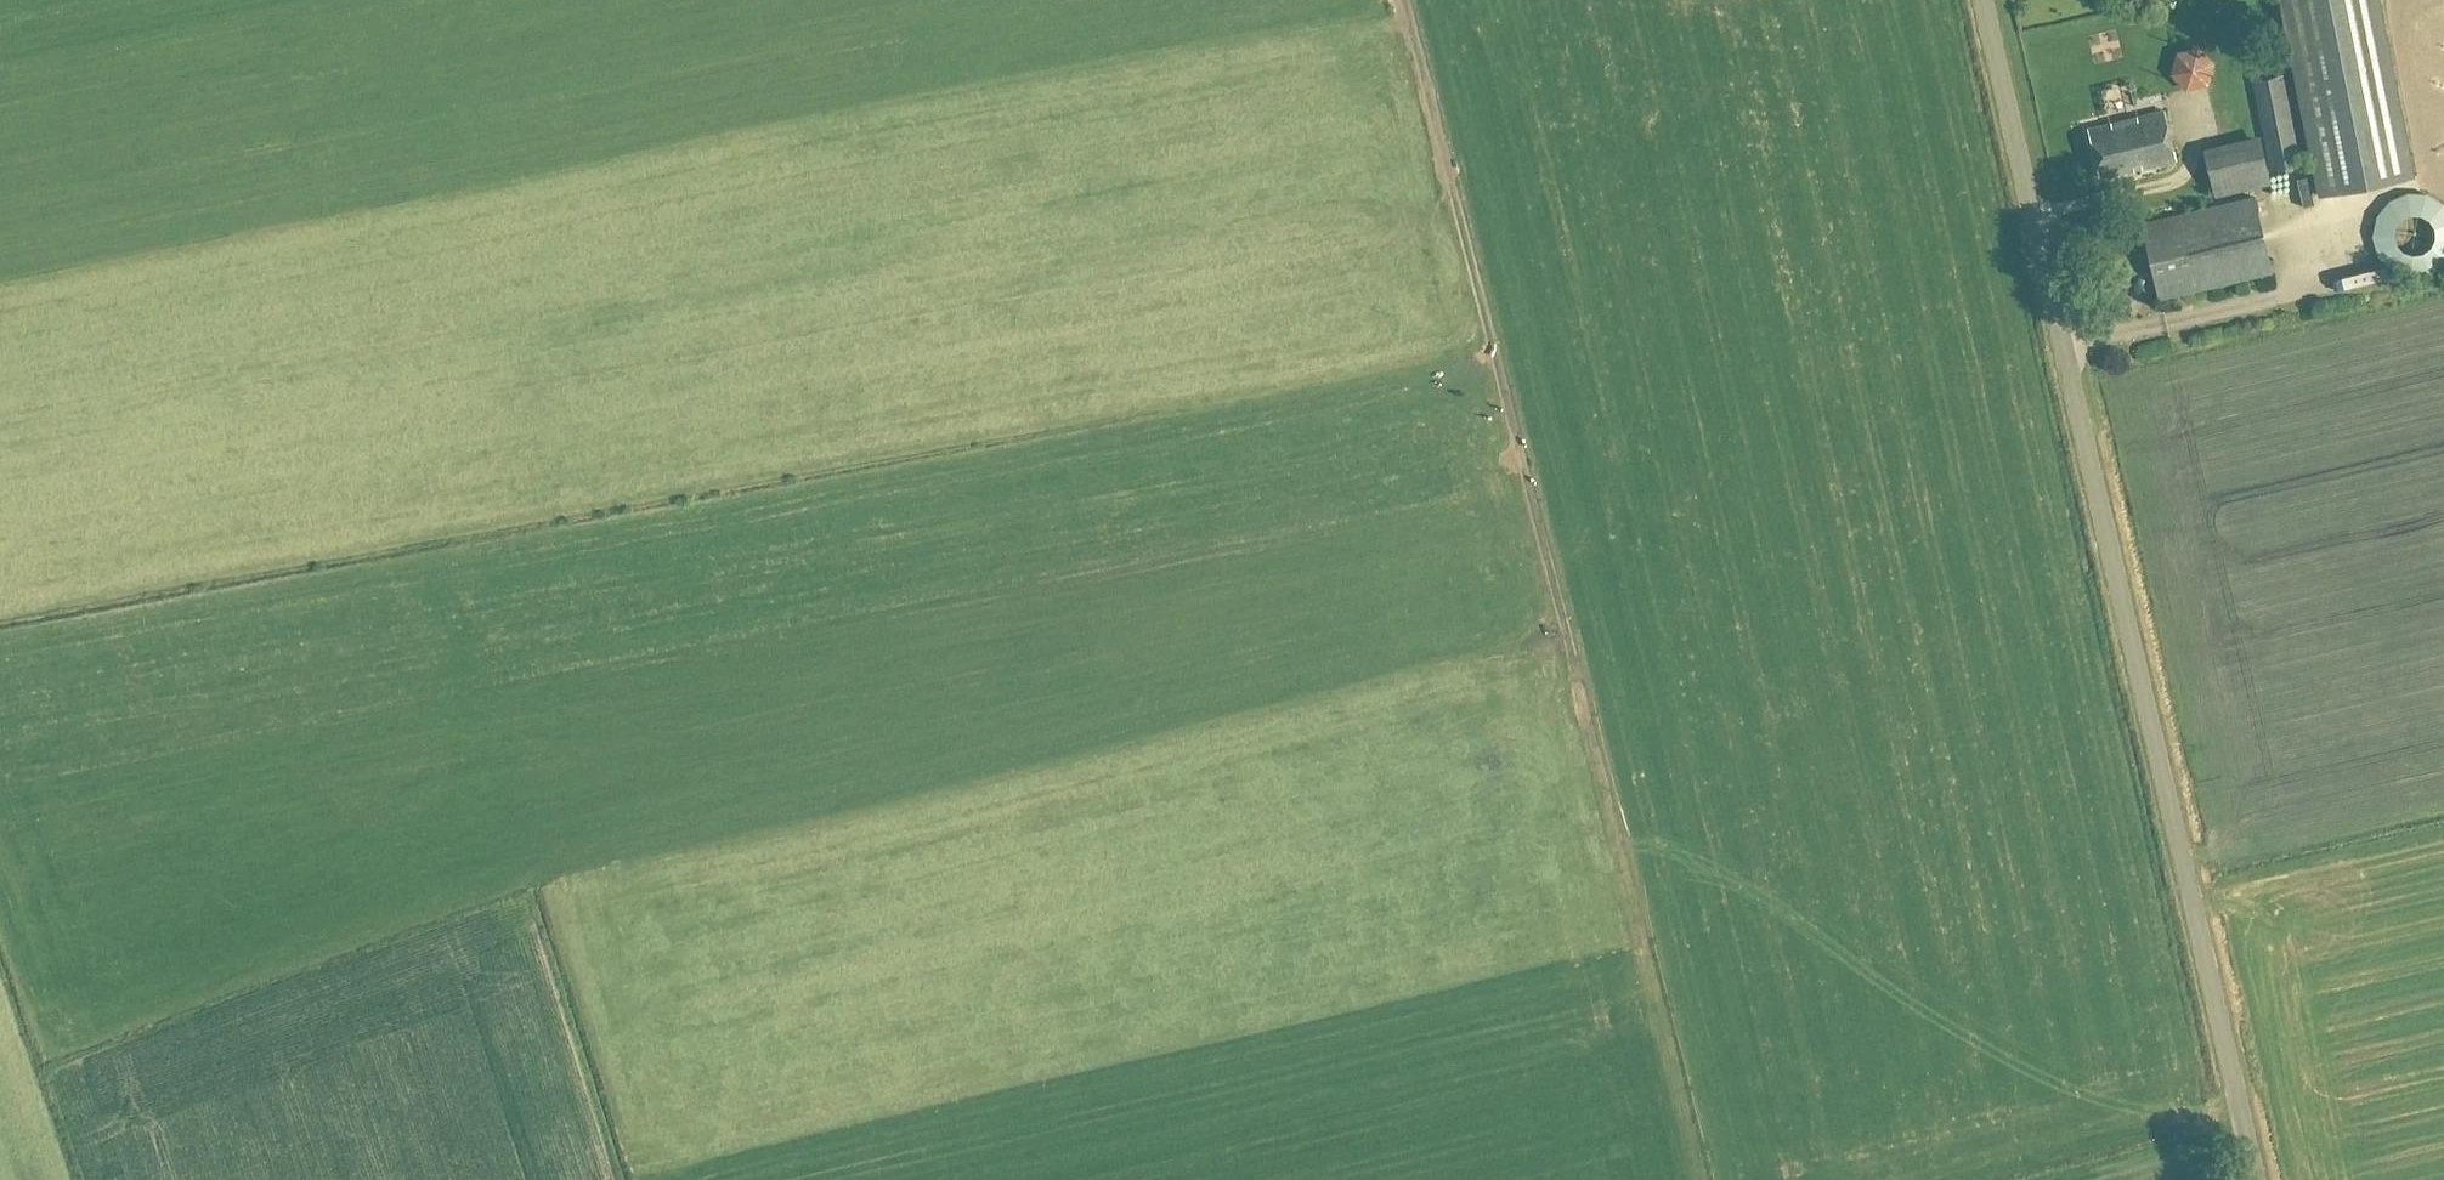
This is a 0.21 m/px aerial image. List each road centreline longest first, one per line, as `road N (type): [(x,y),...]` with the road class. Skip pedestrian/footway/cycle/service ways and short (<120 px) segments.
road 1 (unclassified): [(2246,1179),(2123,683),(1968,0)]

